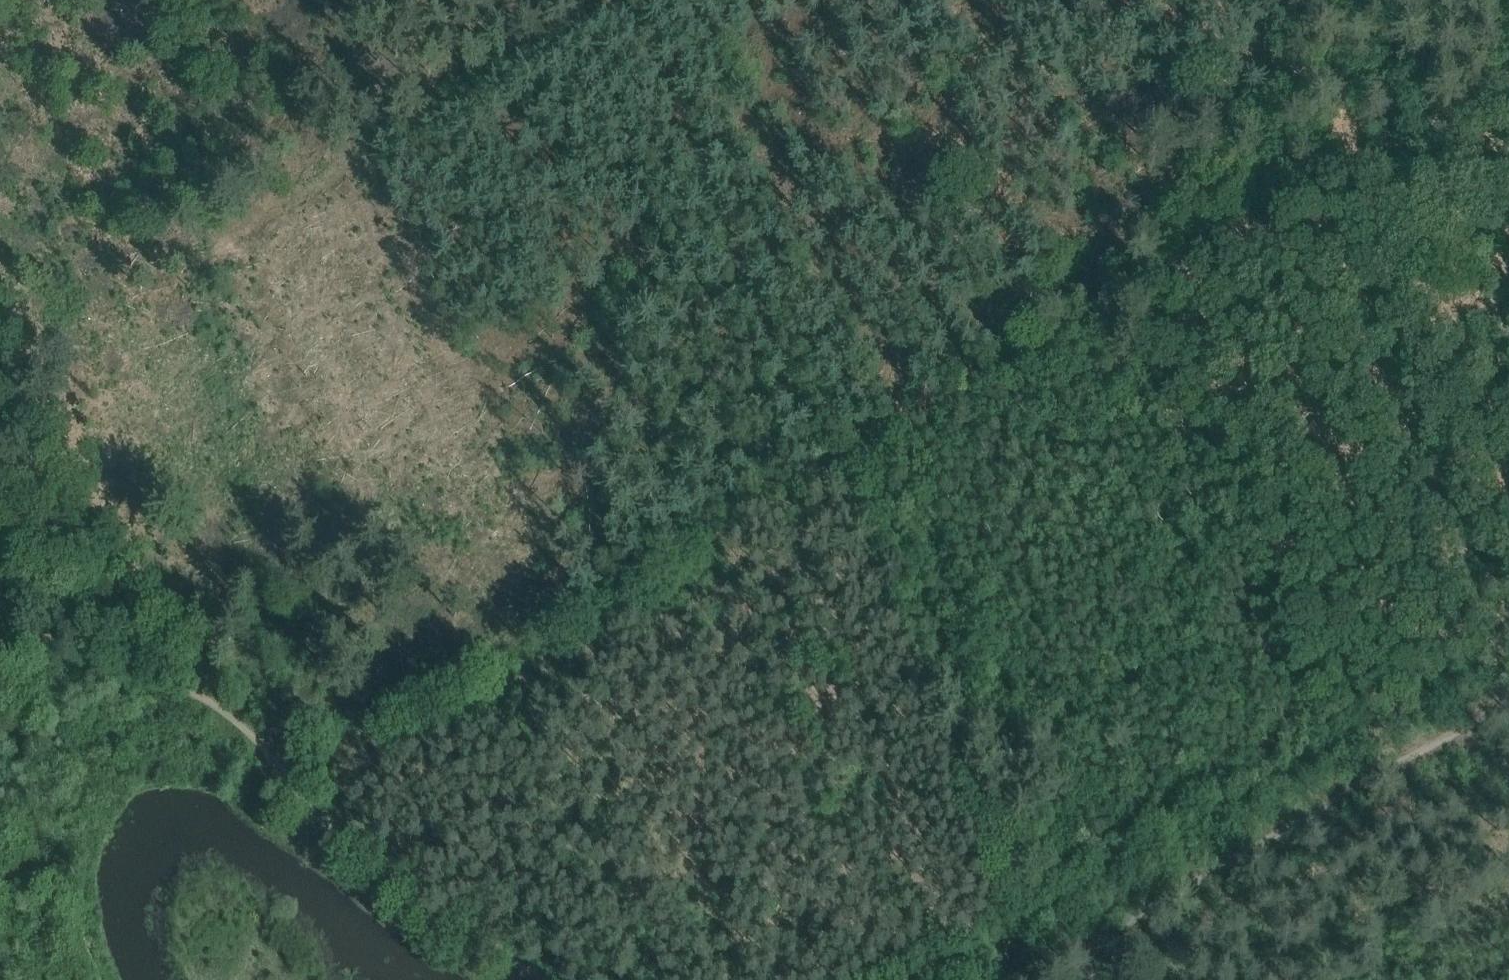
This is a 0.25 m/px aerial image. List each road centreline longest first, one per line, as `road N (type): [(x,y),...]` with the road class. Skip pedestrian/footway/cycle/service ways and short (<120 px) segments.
road 1 (track): [(1065,935),(632,0)]
road 2 (track): [(1065,935),(1508,686)]
road 3 (track): [(287,775),(668,544)]

